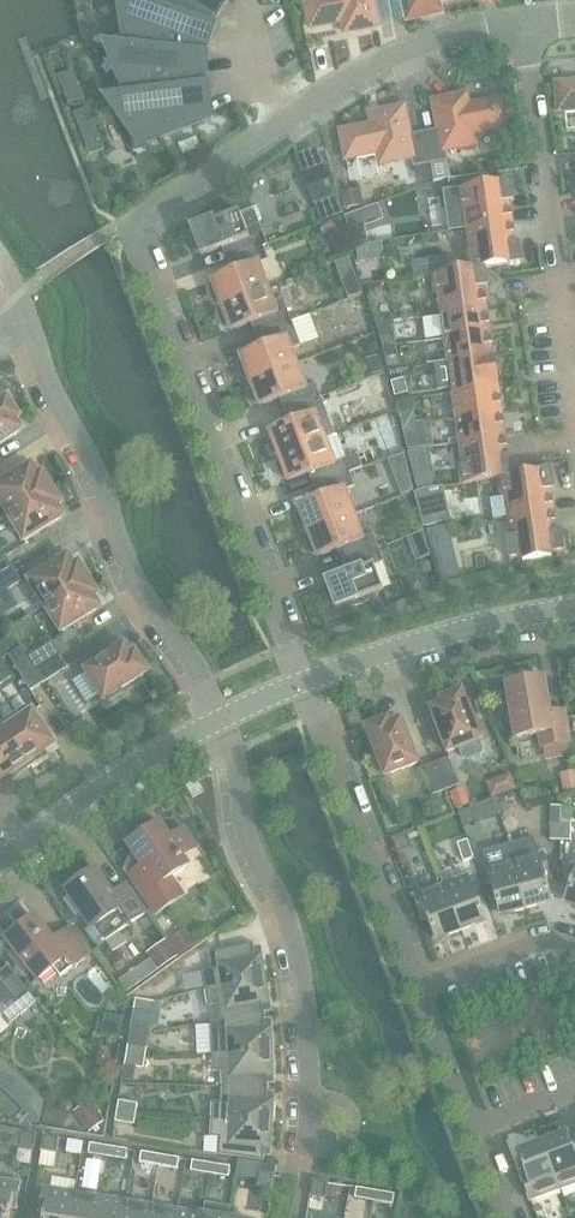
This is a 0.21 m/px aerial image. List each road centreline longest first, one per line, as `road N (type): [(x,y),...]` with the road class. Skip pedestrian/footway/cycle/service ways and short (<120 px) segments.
road 1 (residential): [(301,680),(134,231),(142,217),(354,86),(428,48),(531,25)]
road 2 (residential): [(222,717),(134,577),(22,301)]
road 3 (residential): [(309,1098),(295,939),(244,828),(222,717)]
road 4 (residential): [(574,359),(531,25)]
road 5 (residential): [(416,988),(301,680)]
road 6 (tertiary): [(574,610),(454,631),(301,680)]
road 7 (tertiary): [(222,717),(104,784),(0,860)]
road 8 (residential): [(574,944),(527,947),(416,988)]
road 9 (residential): [(471,1130),(416,988)]
road 10 (residential): [(309,1098),(341,1102),(350,1133),(319,1142),(308,1121)]

